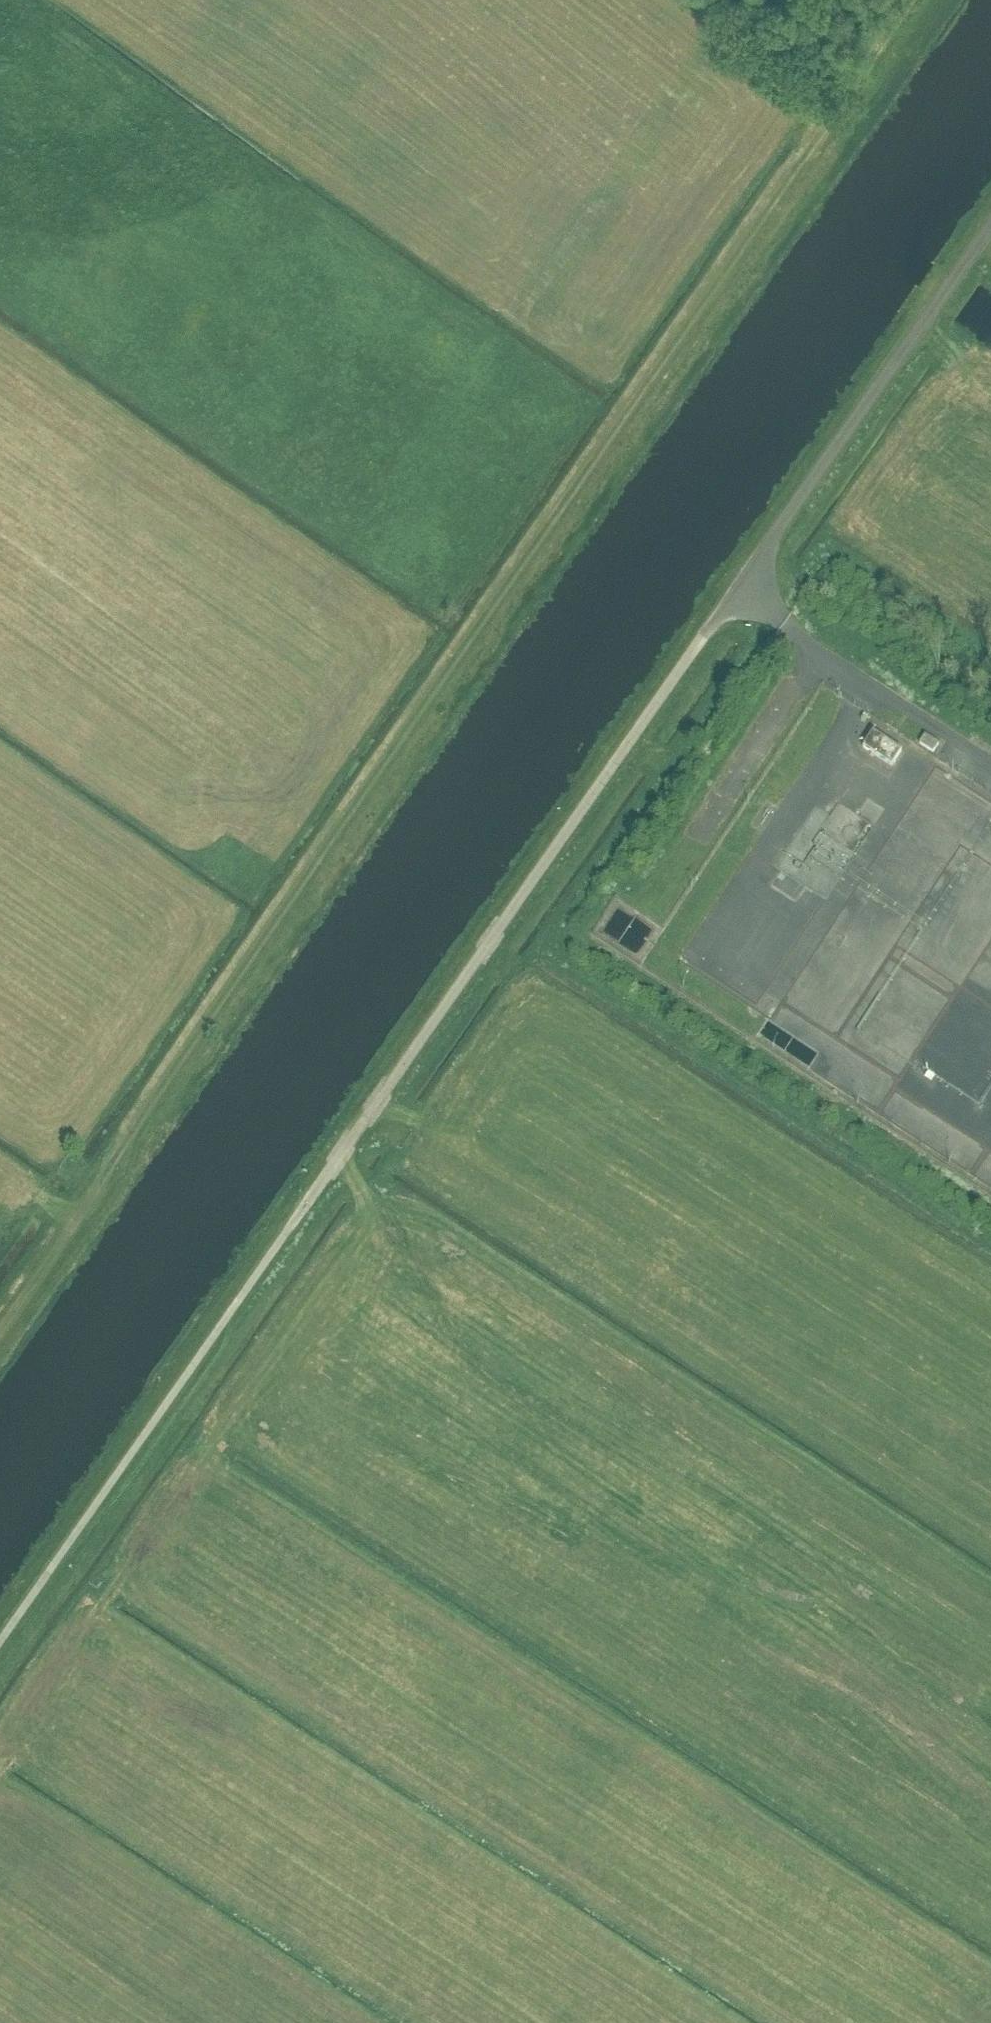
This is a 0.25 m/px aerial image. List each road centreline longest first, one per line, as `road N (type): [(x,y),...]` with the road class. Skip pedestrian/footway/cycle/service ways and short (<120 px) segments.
road 1 (track): [(929,0),(0,1330)]
road 2 (unclassified): [(319,1185),(990,224)]

